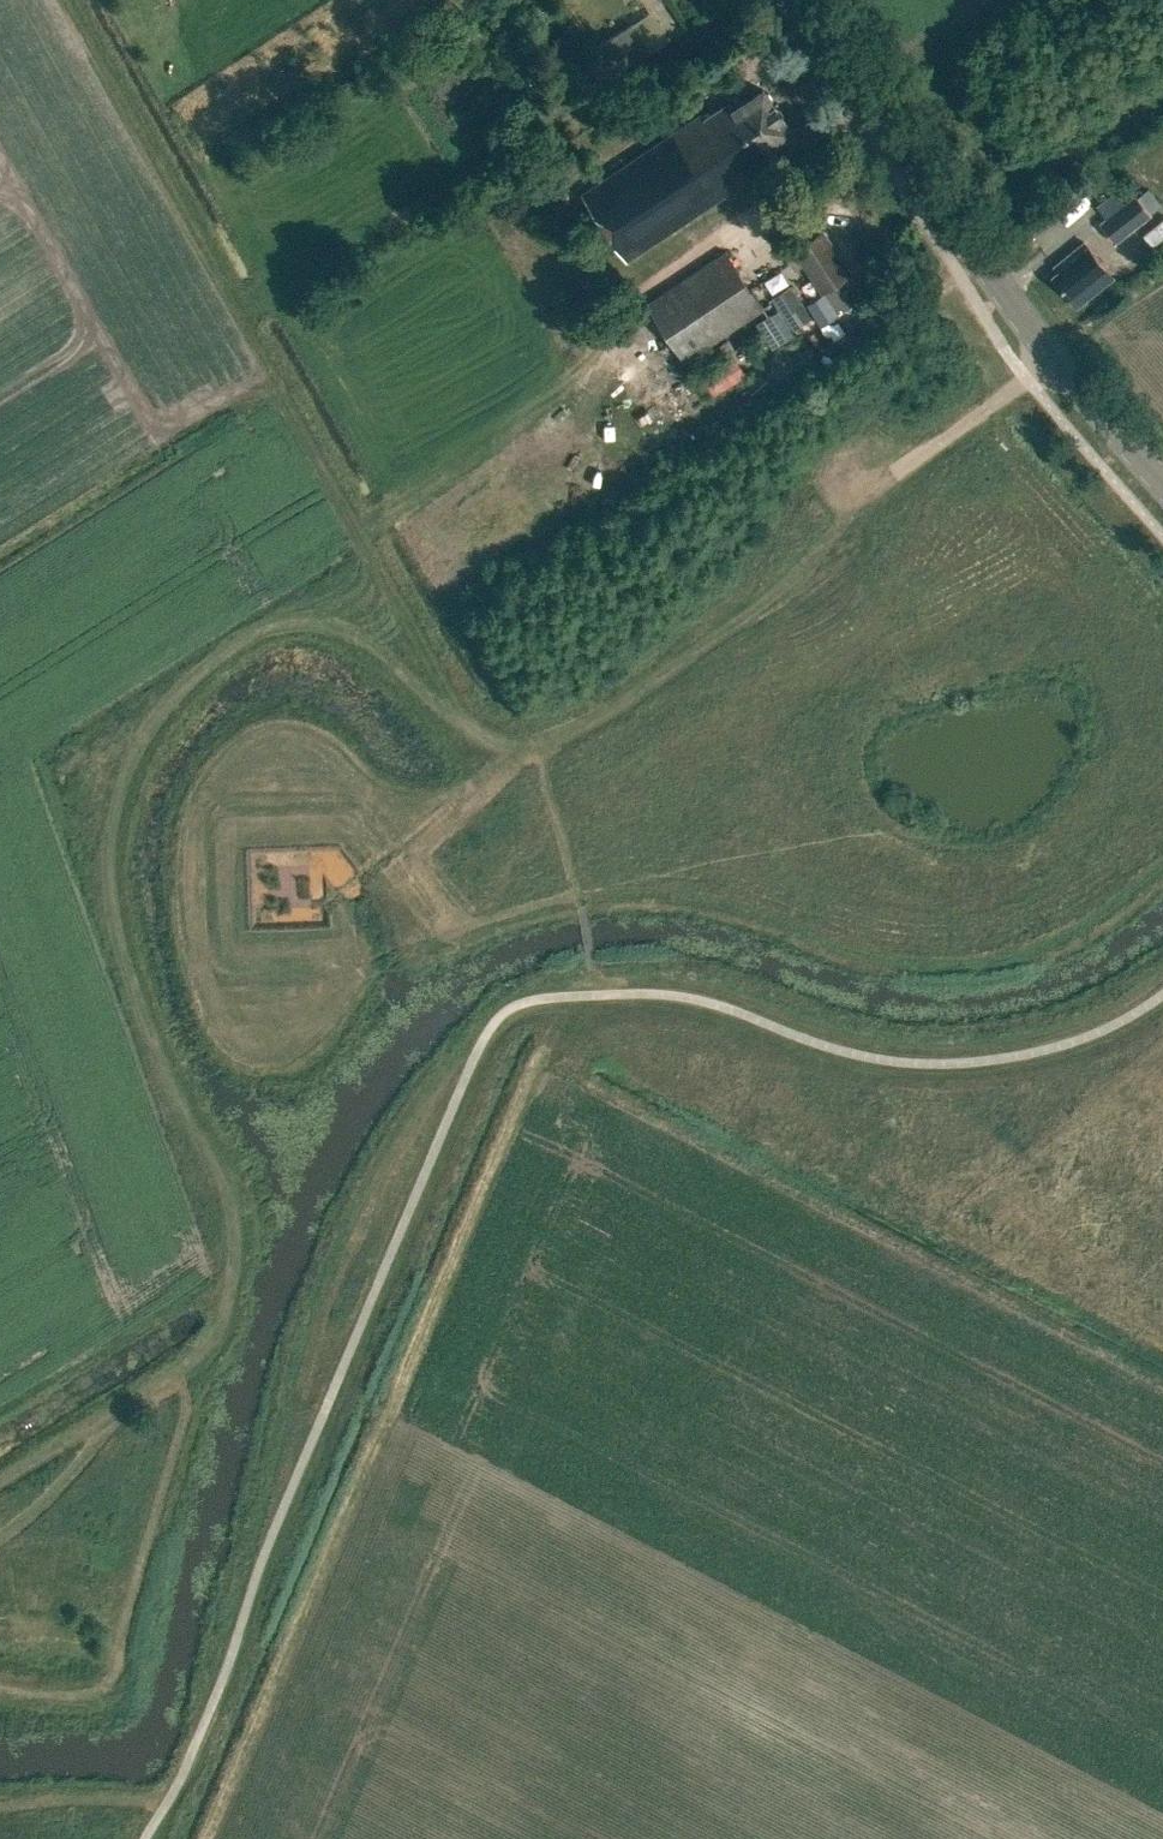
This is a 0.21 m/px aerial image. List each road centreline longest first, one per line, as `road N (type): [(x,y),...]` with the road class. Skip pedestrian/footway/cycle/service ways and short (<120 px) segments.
road 1 (secondary): [(1162,482),(1054,358),(810,0)]

